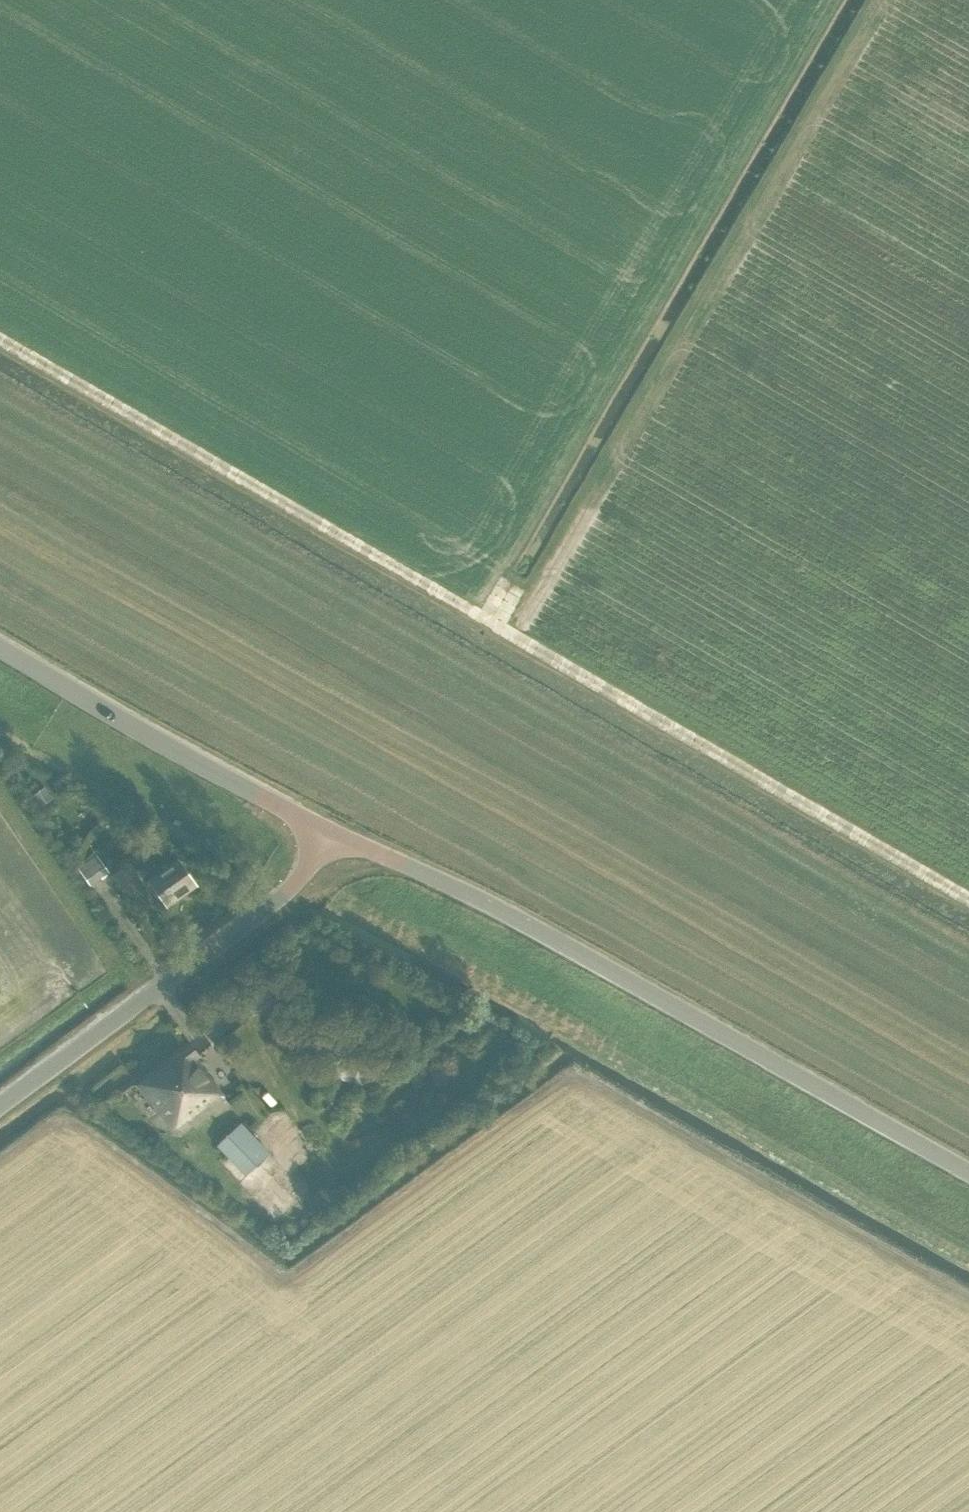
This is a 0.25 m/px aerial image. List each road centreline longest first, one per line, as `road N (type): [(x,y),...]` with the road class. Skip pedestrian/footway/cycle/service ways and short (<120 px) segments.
road 1 (track): [(0,340),(968,898)]
road 2 (tertiary): [(968,1171),(537,929),(325,828)]
road 3 (tertiary): [(0,1101),(286,889),(325,828)]
road 4 (unclassified): [(325,828),(0,647)]

